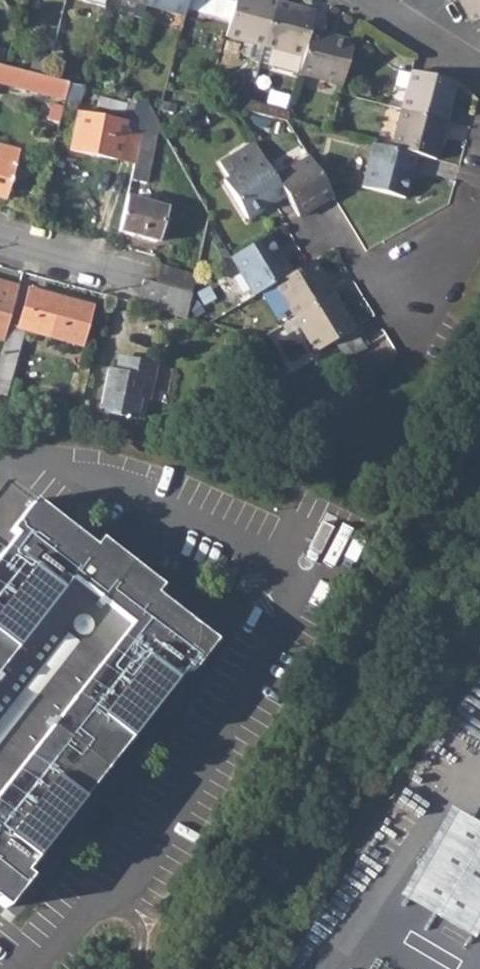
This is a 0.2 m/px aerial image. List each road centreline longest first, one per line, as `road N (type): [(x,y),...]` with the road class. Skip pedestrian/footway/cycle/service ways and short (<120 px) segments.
road 1 (residential): [(349,251),(386,283),(410,283),(479,223)]
road 2 (residential): [(0,242),(133,277)]

